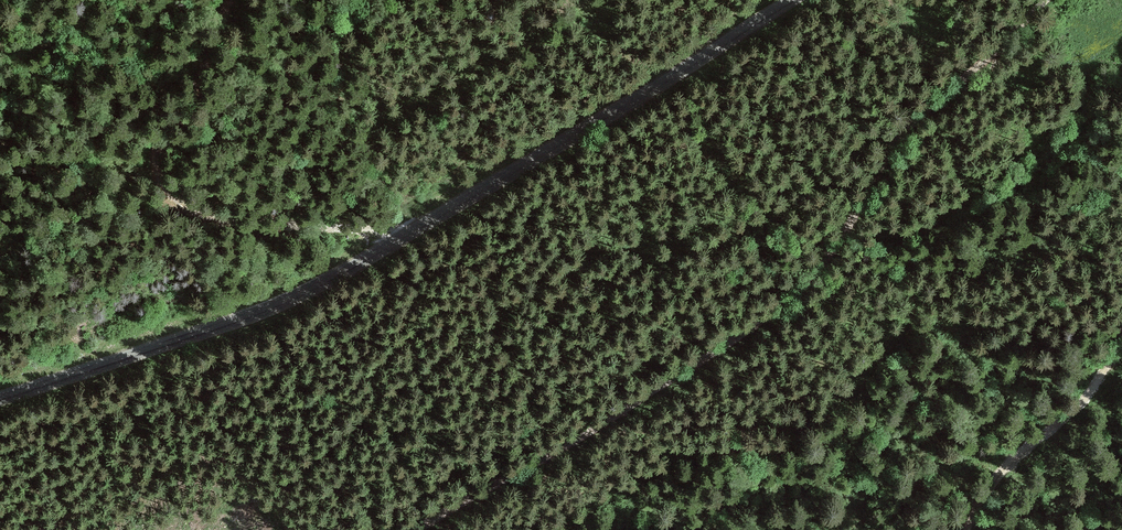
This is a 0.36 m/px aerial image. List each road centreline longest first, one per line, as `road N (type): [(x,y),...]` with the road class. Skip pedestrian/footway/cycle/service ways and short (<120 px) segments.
road 1 (tertiary): [(0,396),(249,312),(390,247),(794,0)]
road 2 (track): [(1037,0),(743,331),(540,464),(420,529)]
road 3 (track): [(390,247),(362,229),(252,226),(194,202),(163,172),(150,135),(161,96),(201,59),(231,0)]

